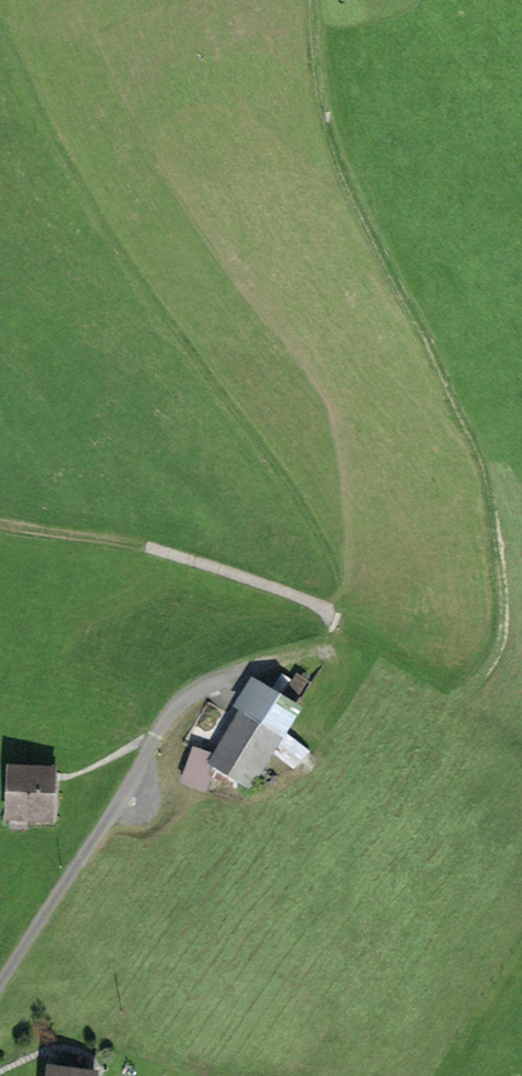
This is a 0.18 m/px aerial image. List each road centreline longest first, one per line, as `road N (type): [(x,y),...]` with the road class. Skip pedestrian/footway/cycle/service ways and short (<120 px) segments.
road 1 (track): [(344,631),(442,694),(468,693),(488,671),(504,623),(484,469),(327,161),(311,92),(312,0)]
road 2 (track): [(334,647),(344,631),(332,606),(147,546),(0,513)]

